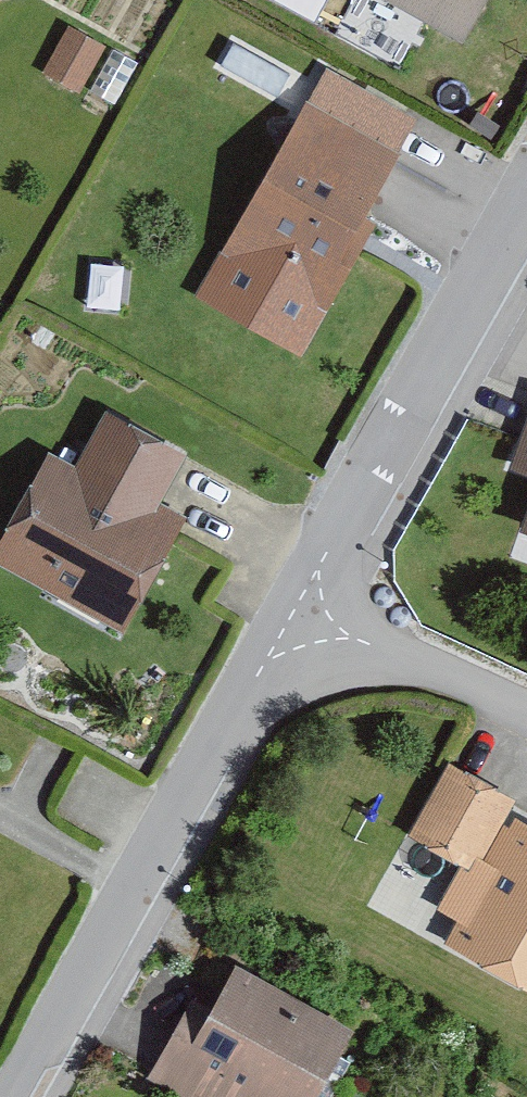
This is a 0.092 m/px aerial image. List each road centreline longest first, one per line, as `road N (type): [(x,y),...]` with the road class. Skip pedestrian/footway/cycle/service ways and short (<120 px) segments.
road 1 (residential): [(31,1096),(299,600)]
road 2 (residential): [(299,600),(526,200)]
road 3 (residential): [(299,600),(526,708)]

